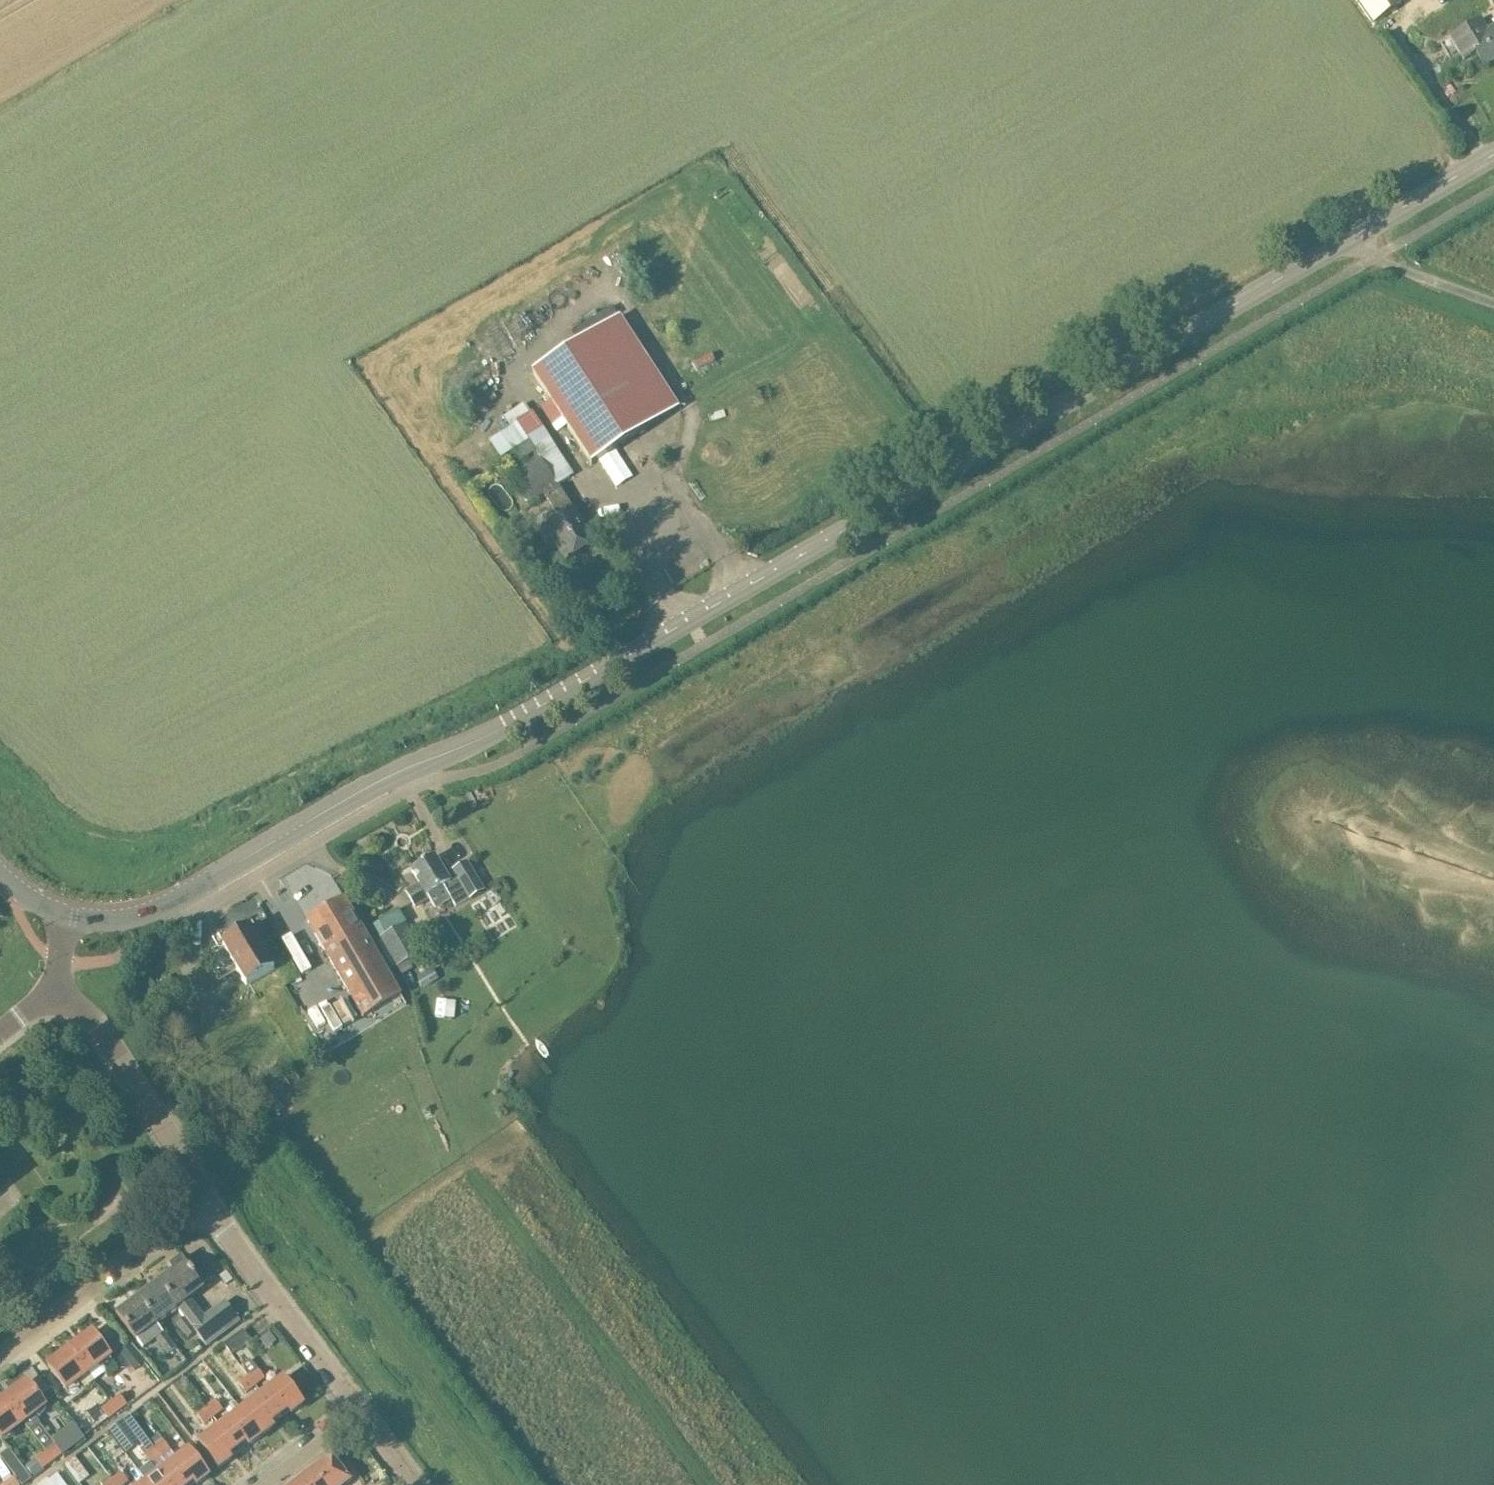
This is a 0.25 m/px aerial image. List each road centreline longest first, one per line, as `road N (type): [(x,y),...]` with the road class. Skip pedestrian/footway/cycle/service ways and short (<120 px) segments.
road 1 (secondary): [(67,915),(151,911),(383,778),(505,725),(1493,155)]
road 2 (residential): [(207,1200),(96,1022),(56,989)]
road 3 (residential): [(0,1358),(207,1200)]
road 4 (residential): [(358,1411),(207,1200)]
road 5 (residential): [(263,1484),(358,1411)]

